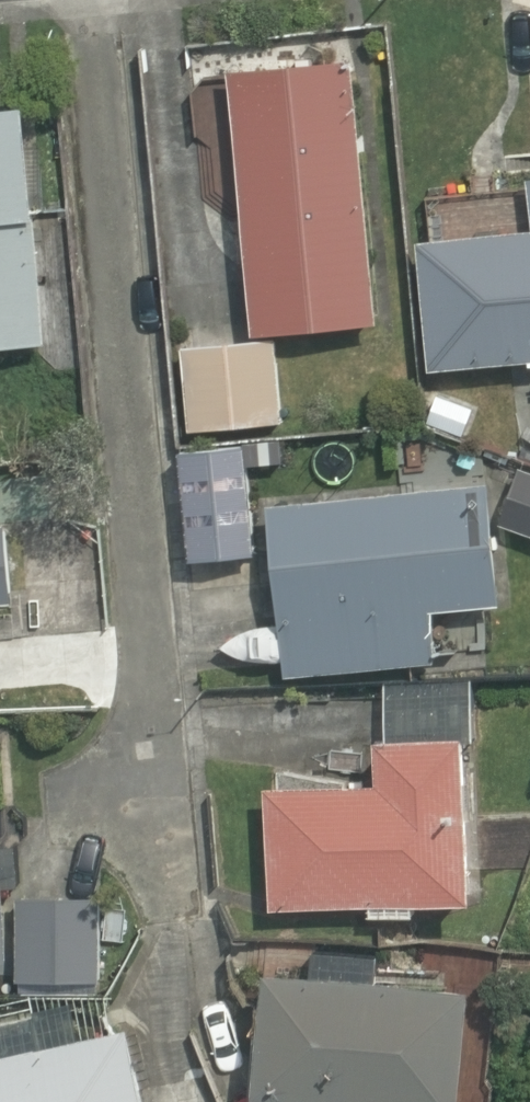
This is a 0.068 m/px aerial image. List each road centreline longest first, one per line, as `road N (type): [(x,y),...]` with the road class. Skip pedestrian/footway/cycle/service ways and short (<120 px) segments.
road 1 (residential): [(160,833),(91,0)]

